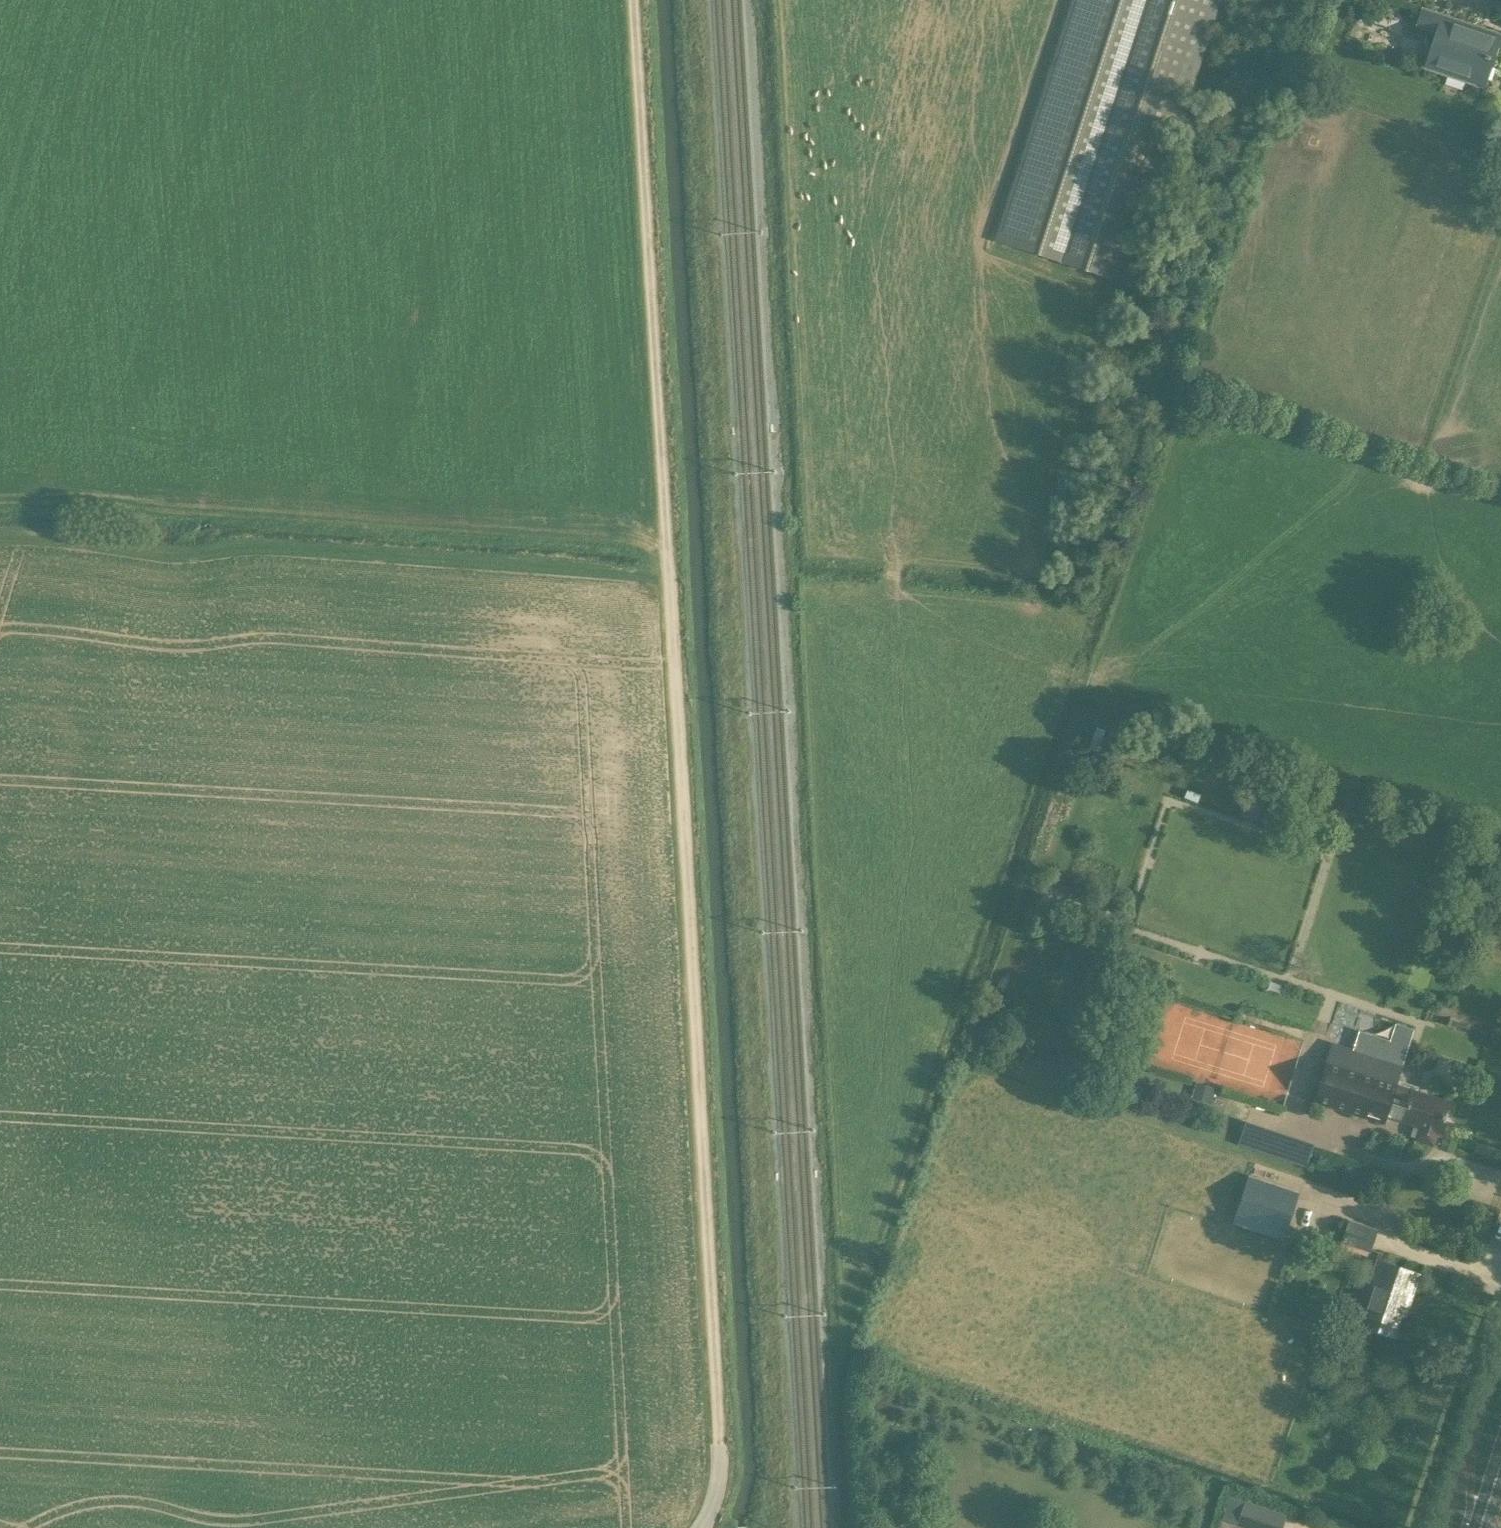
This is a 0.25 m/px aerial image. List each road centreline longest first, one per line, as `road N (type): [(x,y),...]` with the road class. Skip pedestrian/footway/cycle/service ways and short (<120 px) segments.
road 1 (track): [(699,1527),(723,1463),(636,0)]

